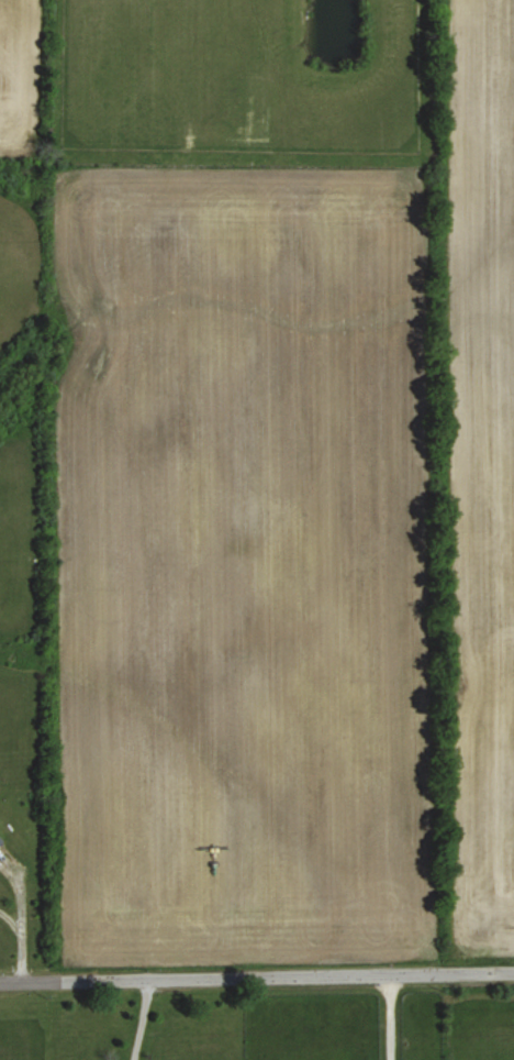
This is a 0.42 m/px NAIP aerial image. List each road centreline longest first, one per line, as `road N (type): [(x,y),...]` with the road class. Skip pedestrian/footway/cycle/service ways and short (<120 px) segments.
road 1 (residential): [(513,973),(0,980)]

